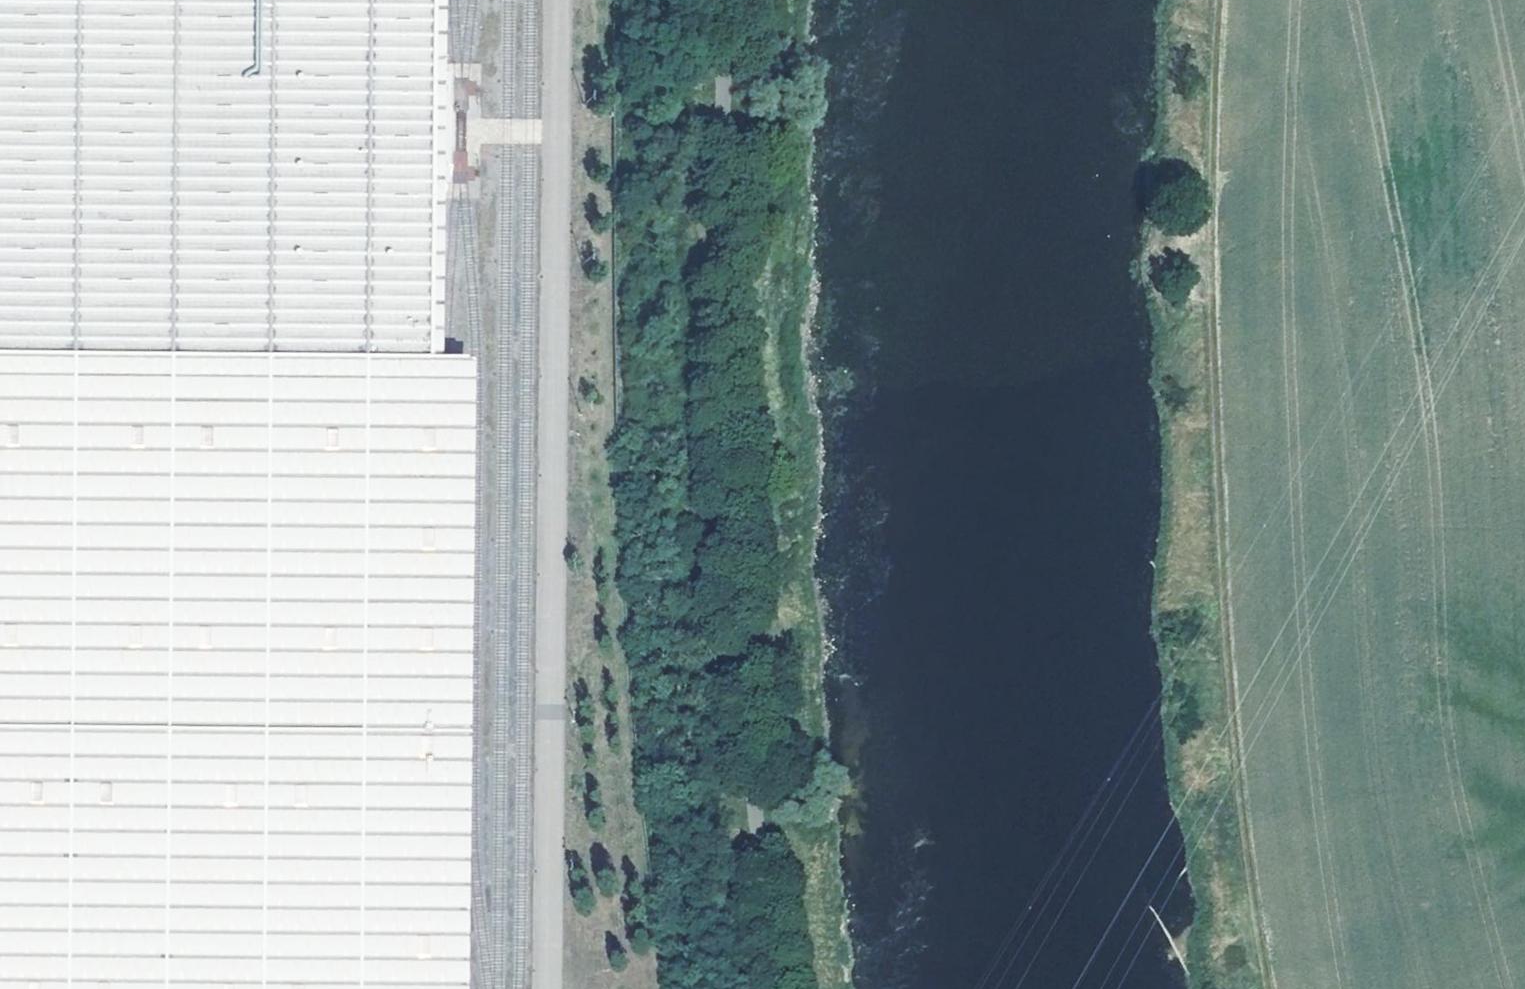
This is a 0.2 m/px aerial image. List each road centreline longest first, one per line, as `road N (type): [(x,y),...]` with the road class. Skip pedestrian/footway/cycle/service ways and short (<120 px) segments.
road 1 (track): [(1263,988),(1228,772),(1203,318),(1210,0)]

